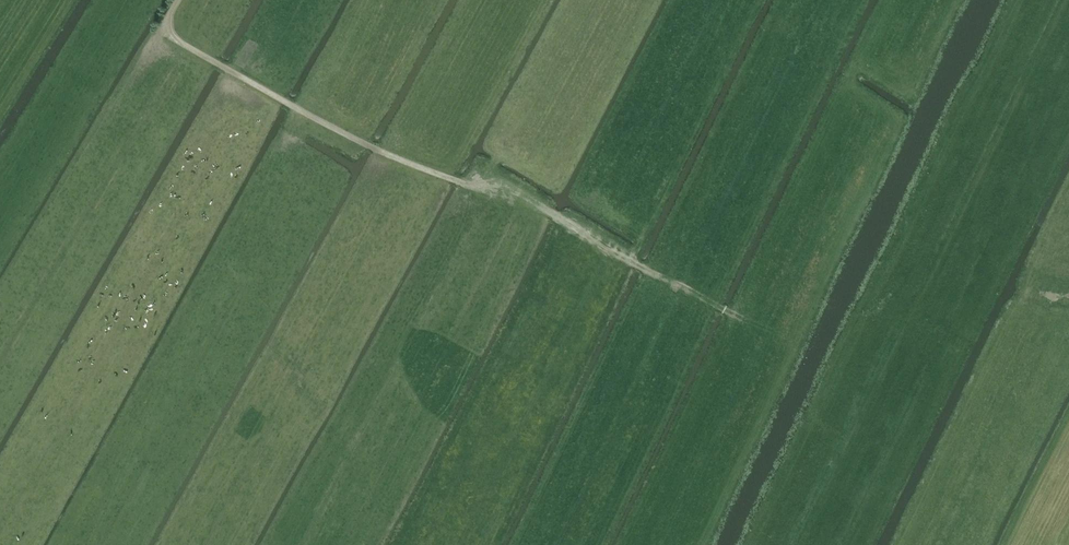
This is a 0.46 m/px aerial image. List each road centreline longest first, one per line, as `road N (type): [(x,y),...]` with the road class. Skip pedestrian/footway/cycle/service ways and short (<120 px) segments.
road 1 (track): [(732,309),(516,189),(446,174),(318,125),(169,37),(165,22),(178,0)]

